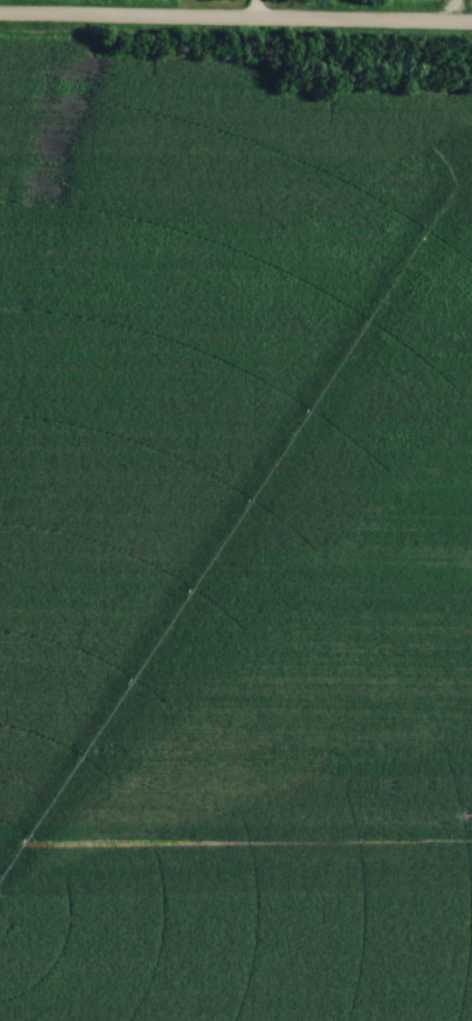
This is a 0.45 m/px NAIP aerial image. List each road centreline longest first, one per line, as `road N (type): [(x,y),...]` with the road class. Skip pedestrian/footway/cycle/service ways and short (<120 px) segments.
road 1 (residential): [(471,29),(0,21)]

